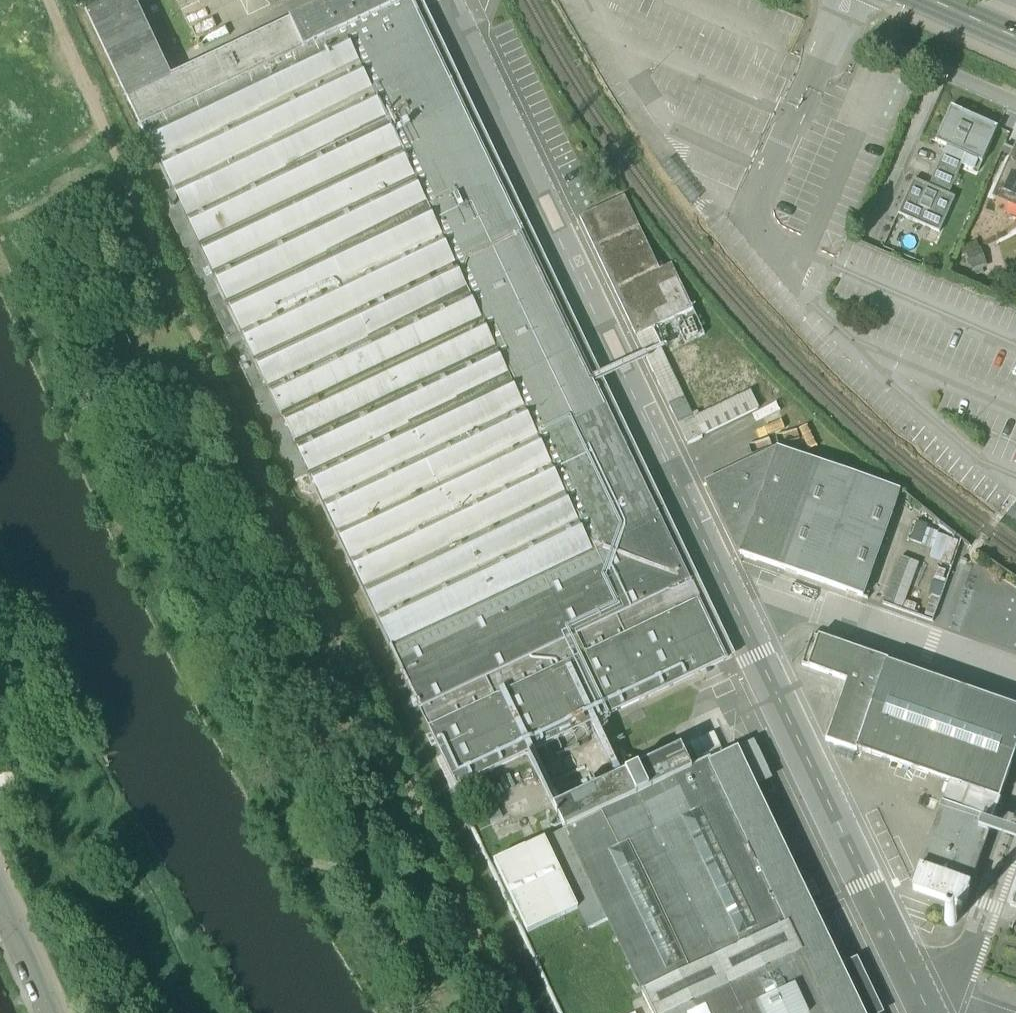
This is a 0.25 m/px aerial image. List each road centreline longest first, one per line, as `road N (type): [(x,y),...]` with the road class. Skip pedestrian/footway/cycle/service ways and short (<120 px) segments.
road 1 (track): [(514,1012),(275,514),(45,0)]
road 2 (residential): [(61,1012),(0,882)]

